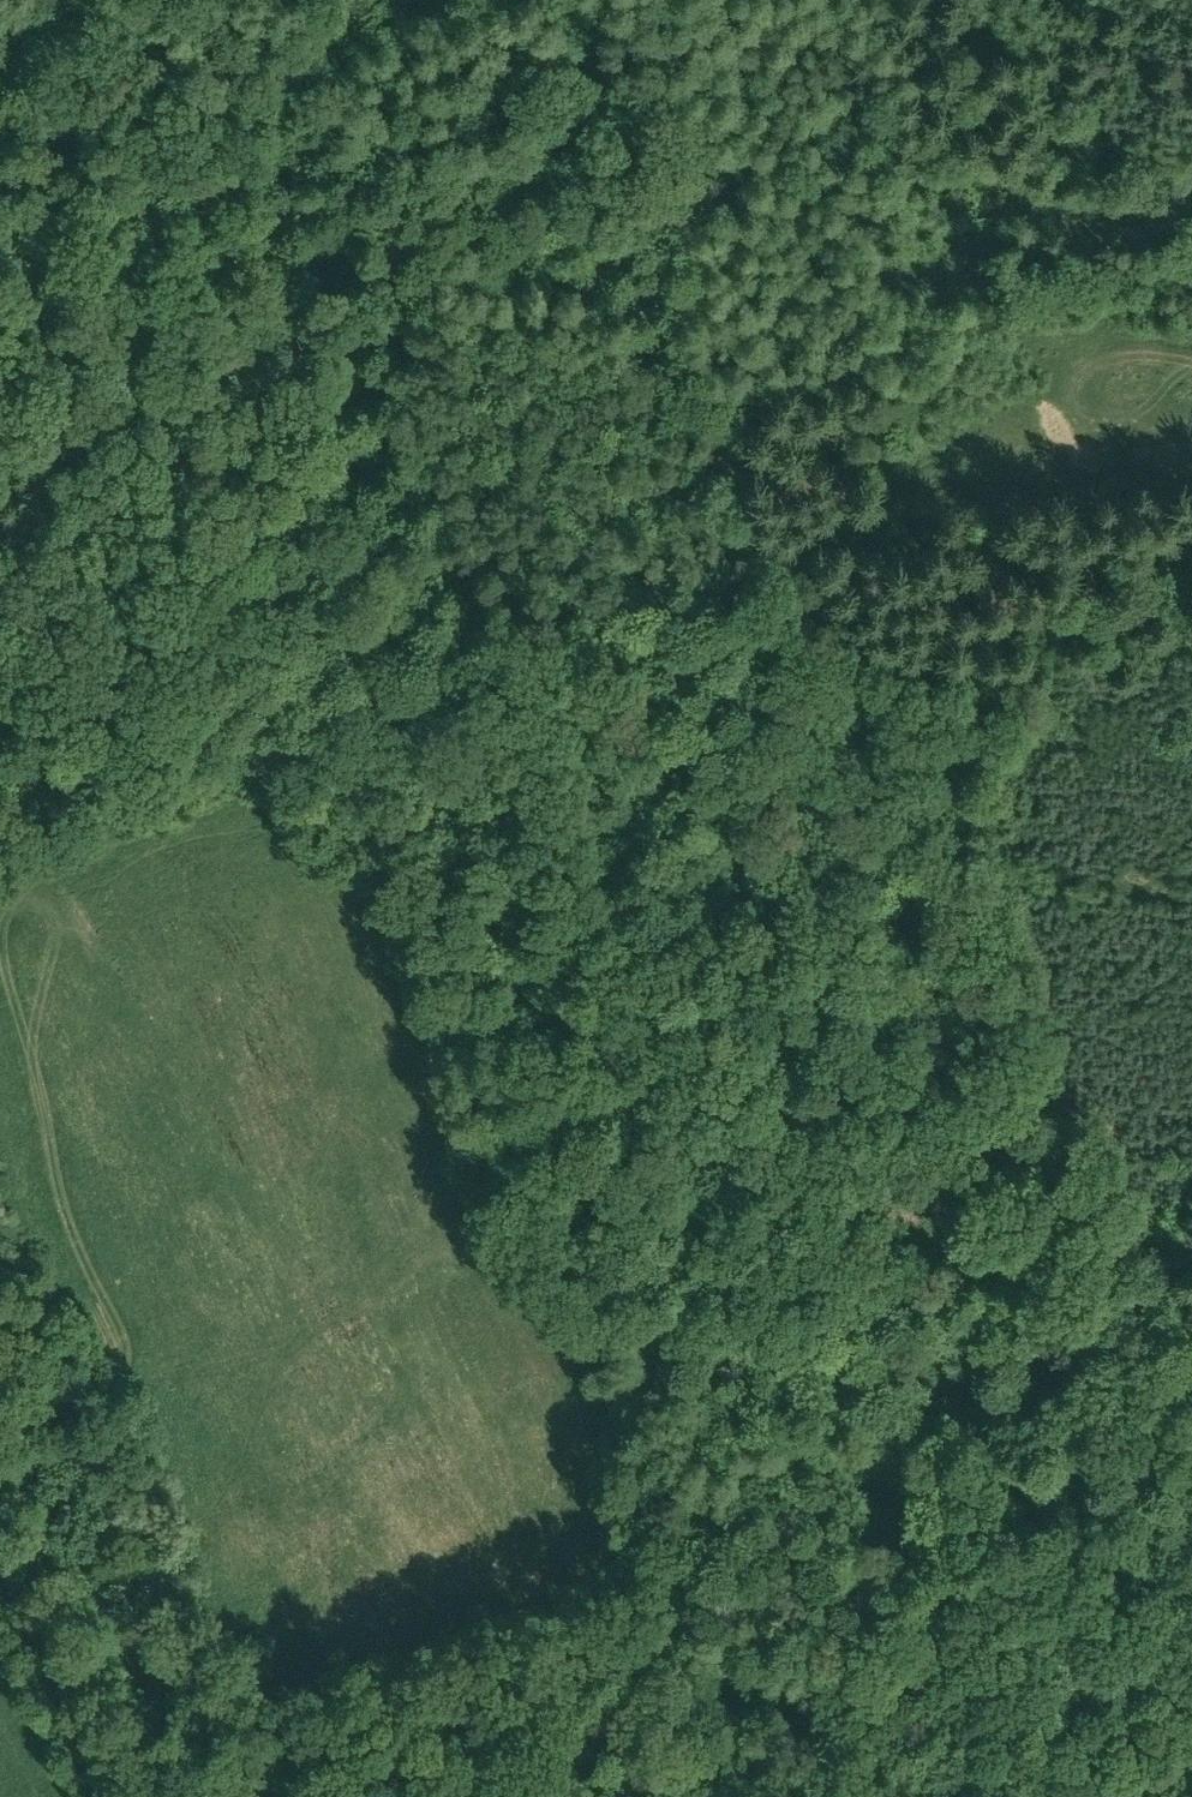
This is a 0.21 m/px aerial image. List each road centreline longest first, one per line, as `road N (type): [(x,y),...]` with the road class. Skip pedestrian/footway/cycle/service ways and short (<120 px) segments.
road 1 (track): [(0,1552),(127,1796)]
road 2 (track): [(1191,471),(978,529)]
road 3 (track): [(1191,198),(1057,175)]

